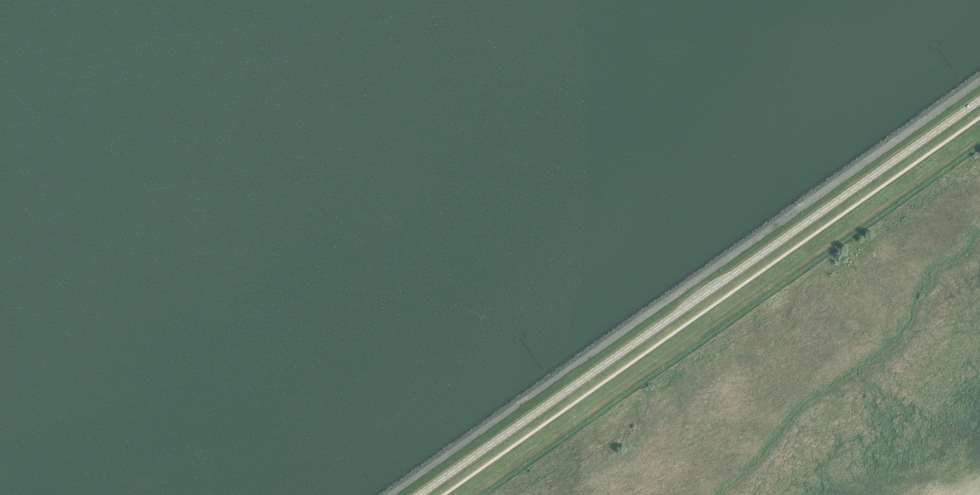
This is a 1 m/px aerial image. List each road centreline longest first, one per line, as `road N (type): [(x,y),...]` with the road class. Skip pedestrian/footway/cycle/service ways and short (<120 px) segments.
road 1 (secondary): [(414,494),(979,98)]

